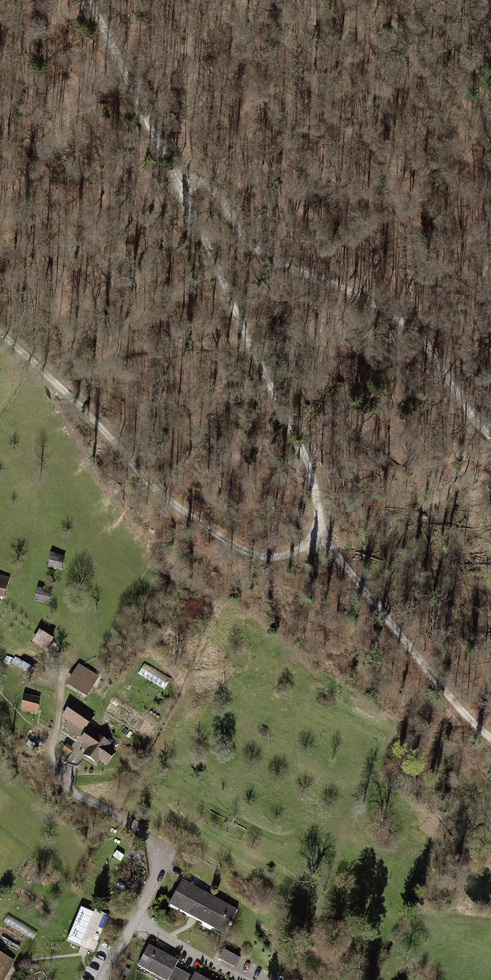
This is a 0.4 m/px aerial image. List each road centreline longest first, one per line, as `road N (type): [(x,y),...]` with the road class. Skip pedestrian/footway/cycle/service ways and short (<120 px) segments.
road 1 (track): [(490,738),(375,606),(324,520),(292,428),(183,187),(88,0)]
road 2 (track): [(0,334),(222,542),(254,551),(301,547),(332,534)]
road 3 (track): [(490,437),(411,329),(342,284),(283,265),(242,234),(206,182),(183,187)]
road 4 (residential): [(57,682),(49,744),(66,788),(144,831),(154,858),(132,918)]
road 5 (residential): [(132,918),(252,979)]

